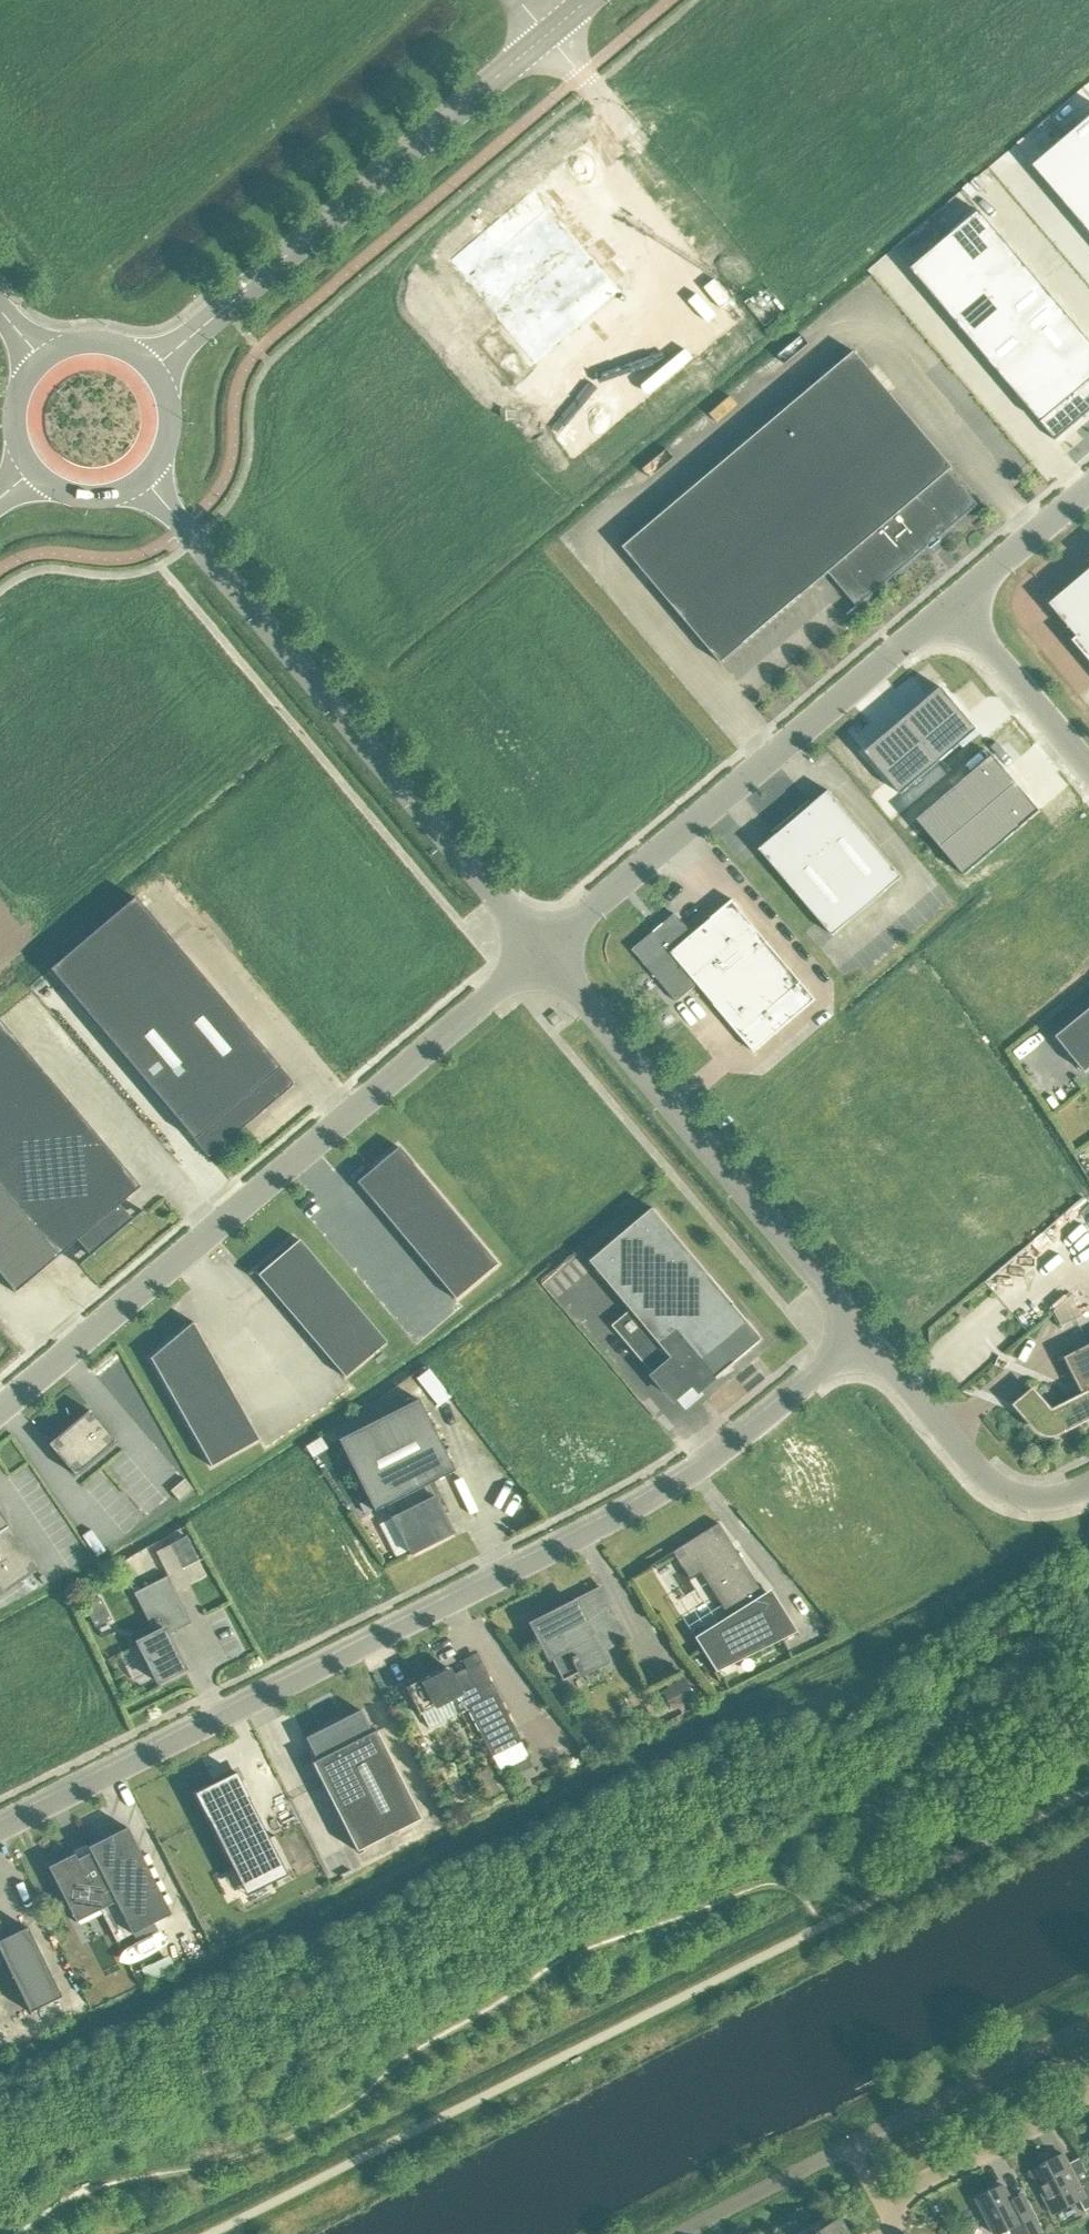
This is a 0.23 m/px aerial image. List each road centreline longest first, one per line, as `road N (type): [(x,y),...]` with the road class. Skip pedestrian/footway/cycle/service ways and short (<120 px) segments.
road 1 (residential): [(0,1828),(694,1475),(864,1334)]
road 2 (residential): [(0,1408),(540,950)]
road 3 (residential): [(143,479),(540,950)]
road 4 (unclassified): [(153,370),(590,0)]
road 5 (residential): [(540,950),(950,604)]
road 6 (residential): [(540,950),(864,1334)]
road 7 (residential): [(864,1334),(991,1483),(1039,1500),(1088,1483)]
road 8 (residential): [(892,2233),(906,2196),(925,2182),(1088,2099)]
road 9 (residential): [(1088,770),(950,604)]
road 10 (residential): [(950,604),(1088,487)]
road 11 (unclassified): [(153,370),(112,343),(63,346),(41,359)]
road 12 (unclassified): [(31,469),(85,498),(143,479)]
road 13 (unclassified): [(41,359),(13,412),(31,469)]

